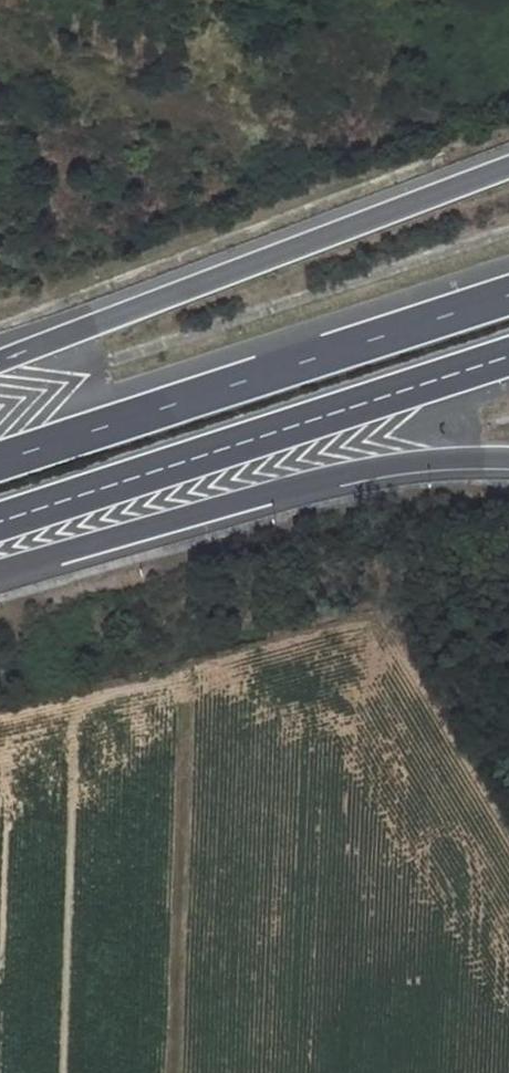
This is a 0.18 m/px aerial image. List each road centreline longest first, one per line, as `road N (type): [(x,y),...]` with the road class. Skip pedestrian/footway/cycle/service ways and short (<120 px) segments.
road 1 (motorway): [(508,161),(0,351)]
road 2 (motorway): [(508,296),(0,464)]
road 3 (motorway): [(0,521),(508,355)]
road 4 (motorway): [(0,568),(312,482),(435,455),(508,456)]

